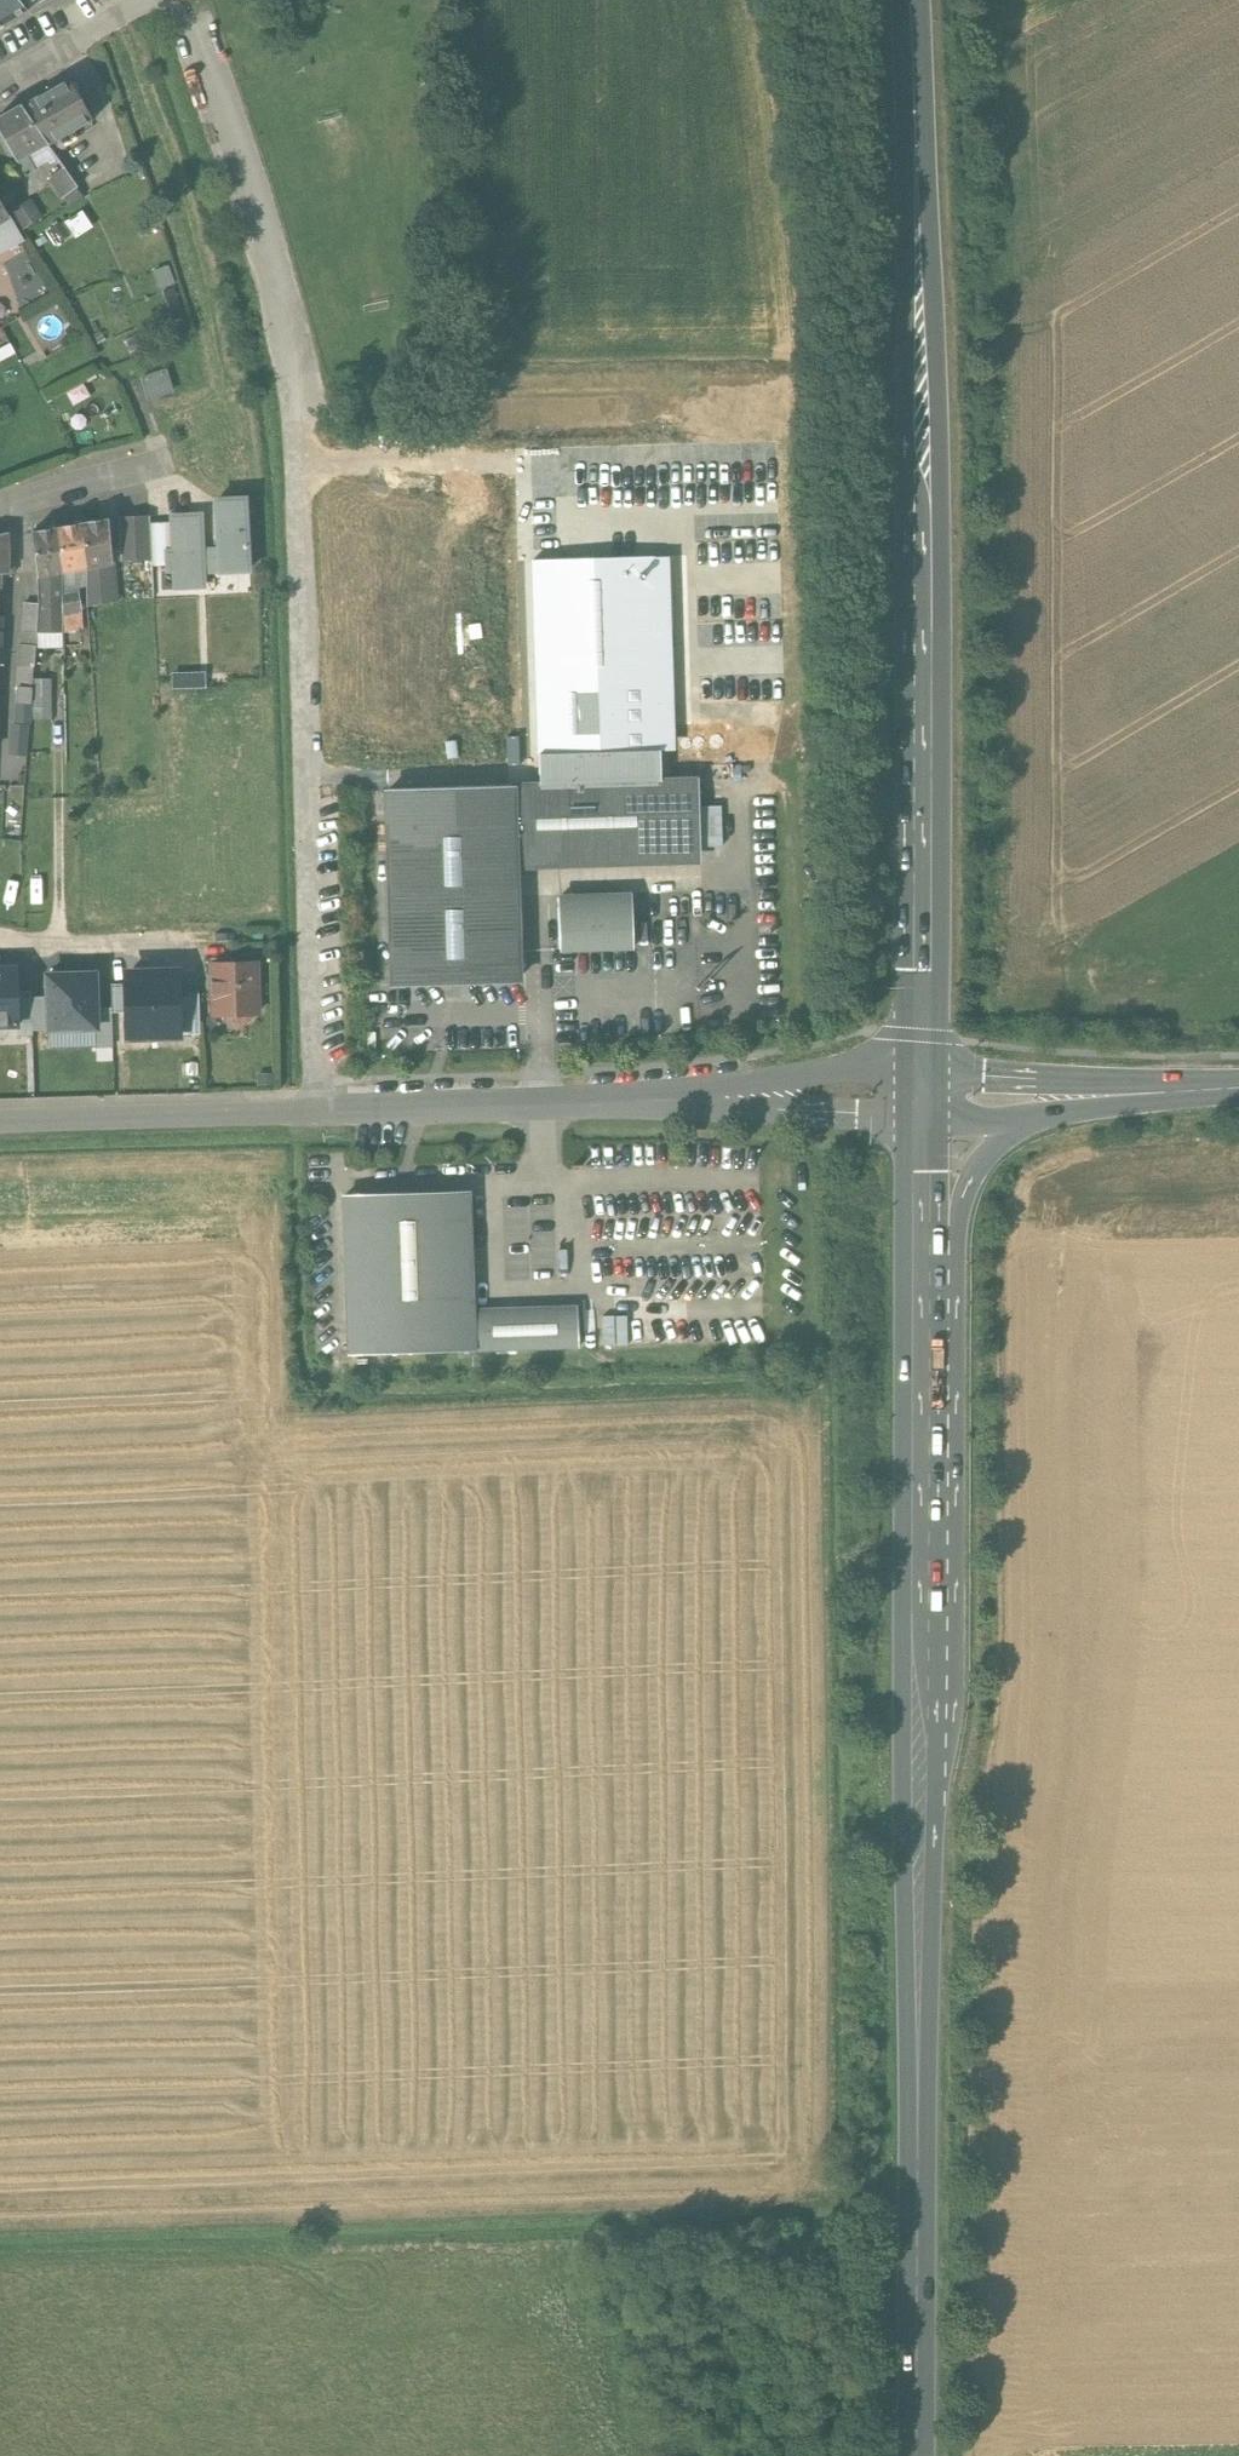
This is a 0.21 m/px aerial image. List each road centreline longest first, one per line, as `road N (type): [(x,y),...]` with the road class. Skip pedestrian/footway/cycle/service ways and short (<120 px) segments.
road 1 (primary): [(906,2455),(920,1254)]
road 2 (track): [(171,0),(265,238),(296,409),(320,1116)]
road 3 (primary): [(921,1093),(919,260),(905,0)]
road 4 (residential): [(921,1093),(0,1125)]
road 5 (primary): [(920,1254),(987,1137),(1050,1089)]
road 6 (secondary): [(1050,1089),(1238,1084)]
road 7 (residential): [(0,511),(169,467)]
road 8 (residential): [(0,88),(150,0)]
road 9 (primary): [(920,1254),(921,1093)]
road 10 (secondary): [(921,1093),(1050,1089)]

